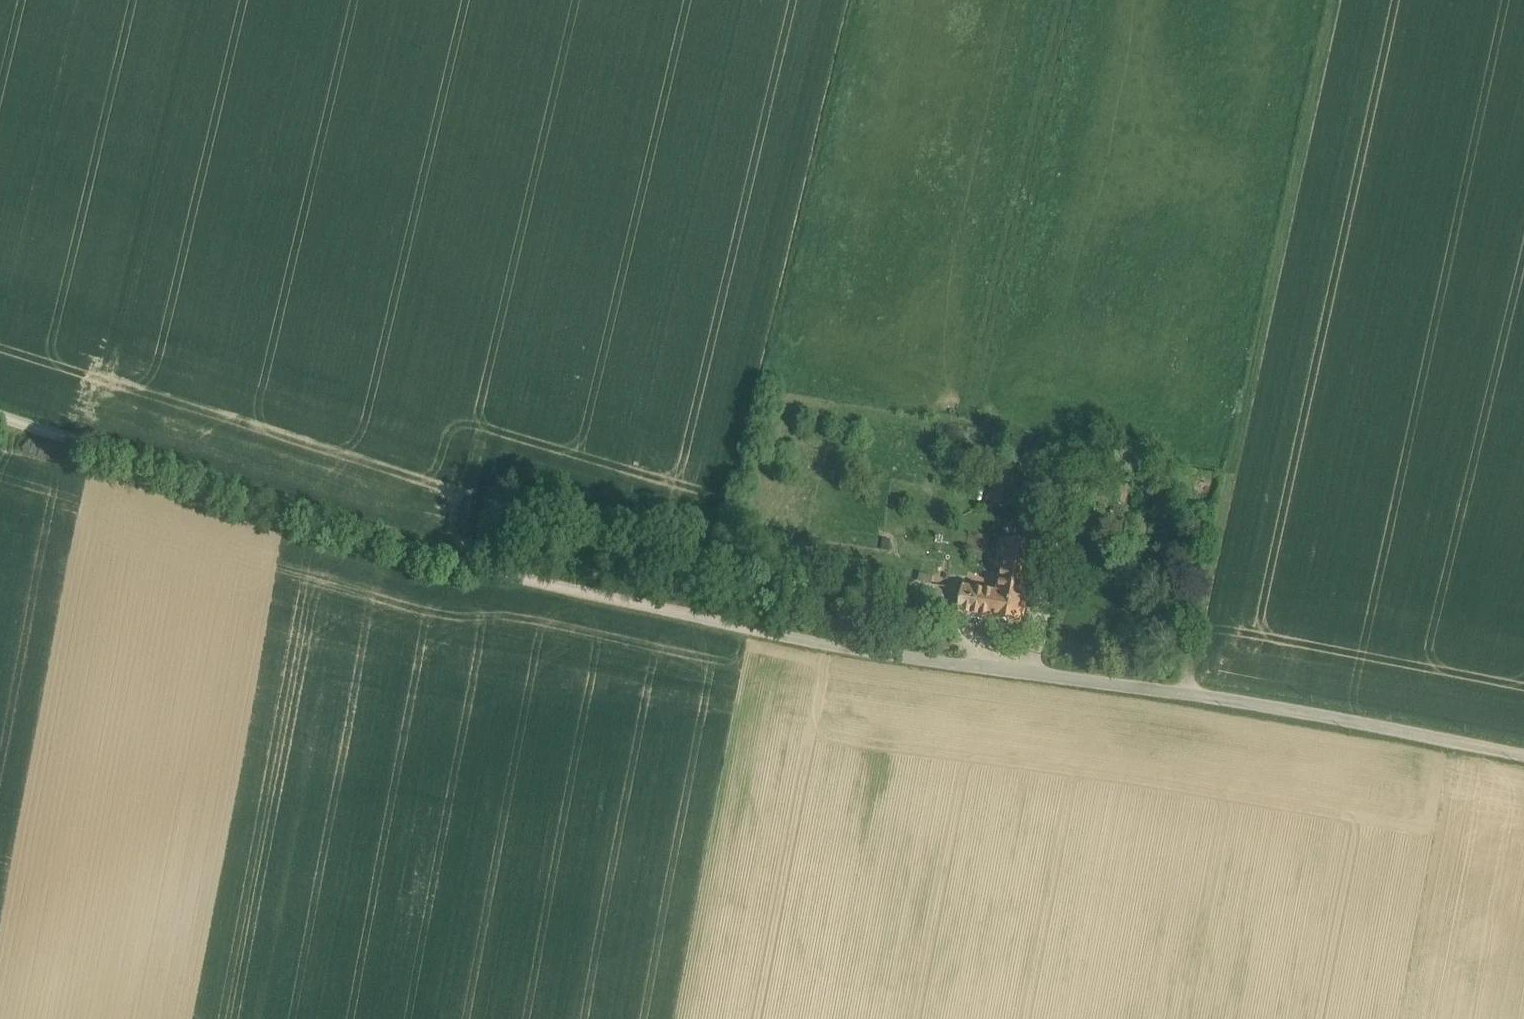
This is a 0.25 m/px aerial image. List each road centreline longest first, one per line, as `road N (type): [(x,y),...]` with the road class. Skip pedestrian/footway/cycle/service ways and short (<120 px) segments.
road 1 (unclassified): [(1523,757),(1142,681),(856,654),(487,562),(0,412)]
road 2 (track): [(1340,0),(1184,690)]

